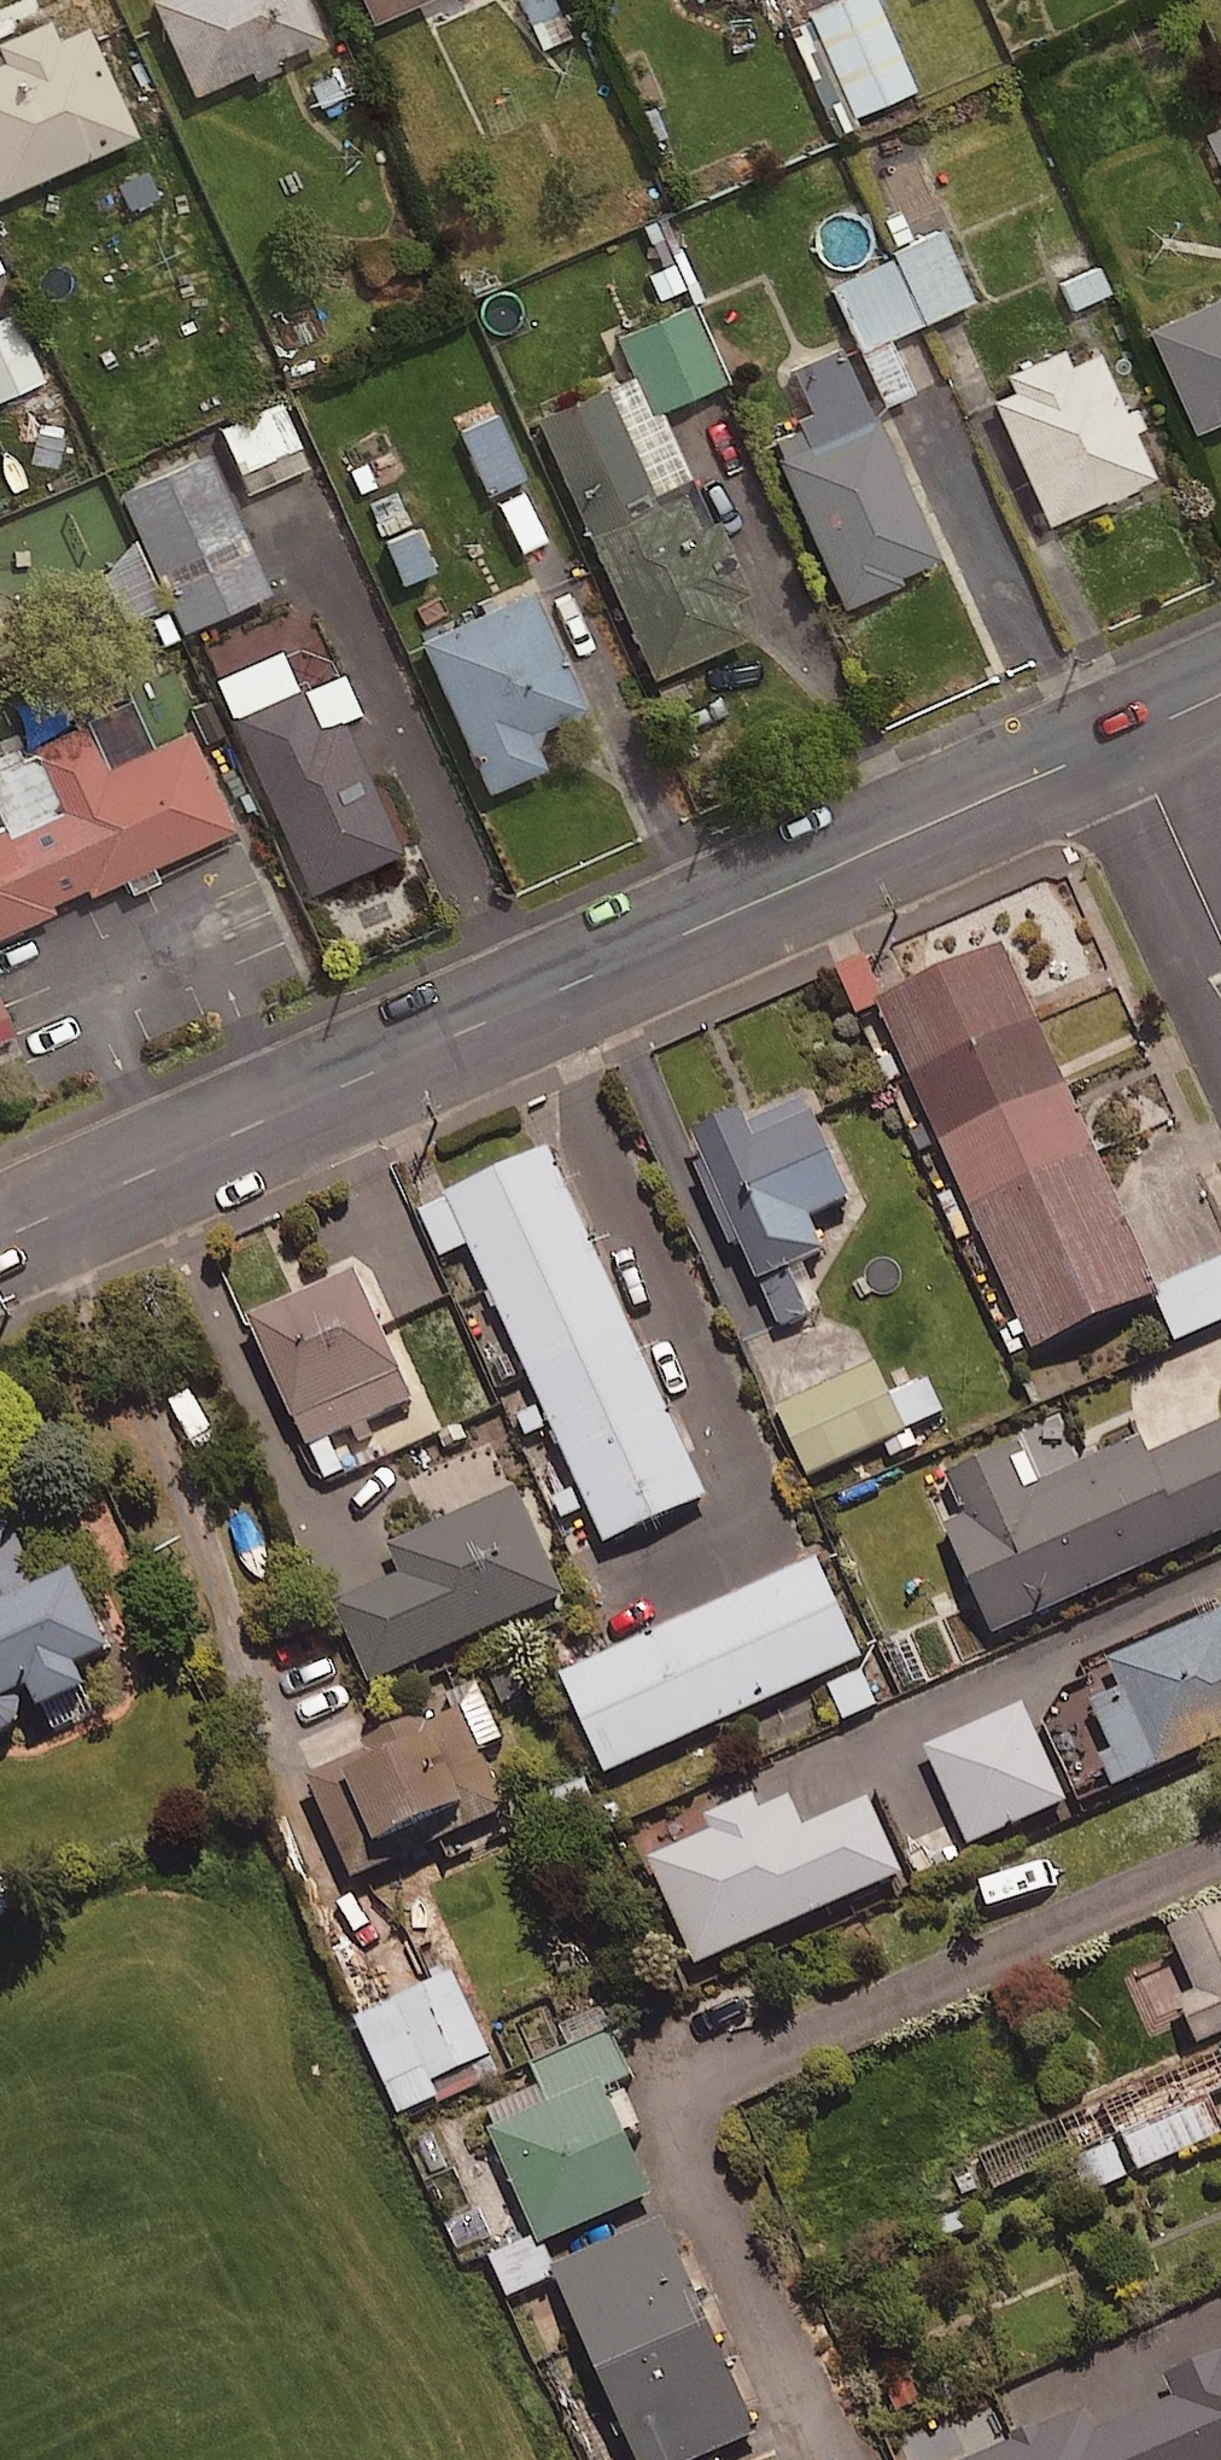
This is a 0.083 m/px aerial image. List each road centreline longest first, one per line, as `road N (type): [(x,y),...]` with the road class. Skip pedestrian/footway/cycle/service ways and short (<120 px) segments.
road 1 (secondary): [(0,1242),(1134,736)]
road 2 (residential): [(1220,931),(1134,736)]

